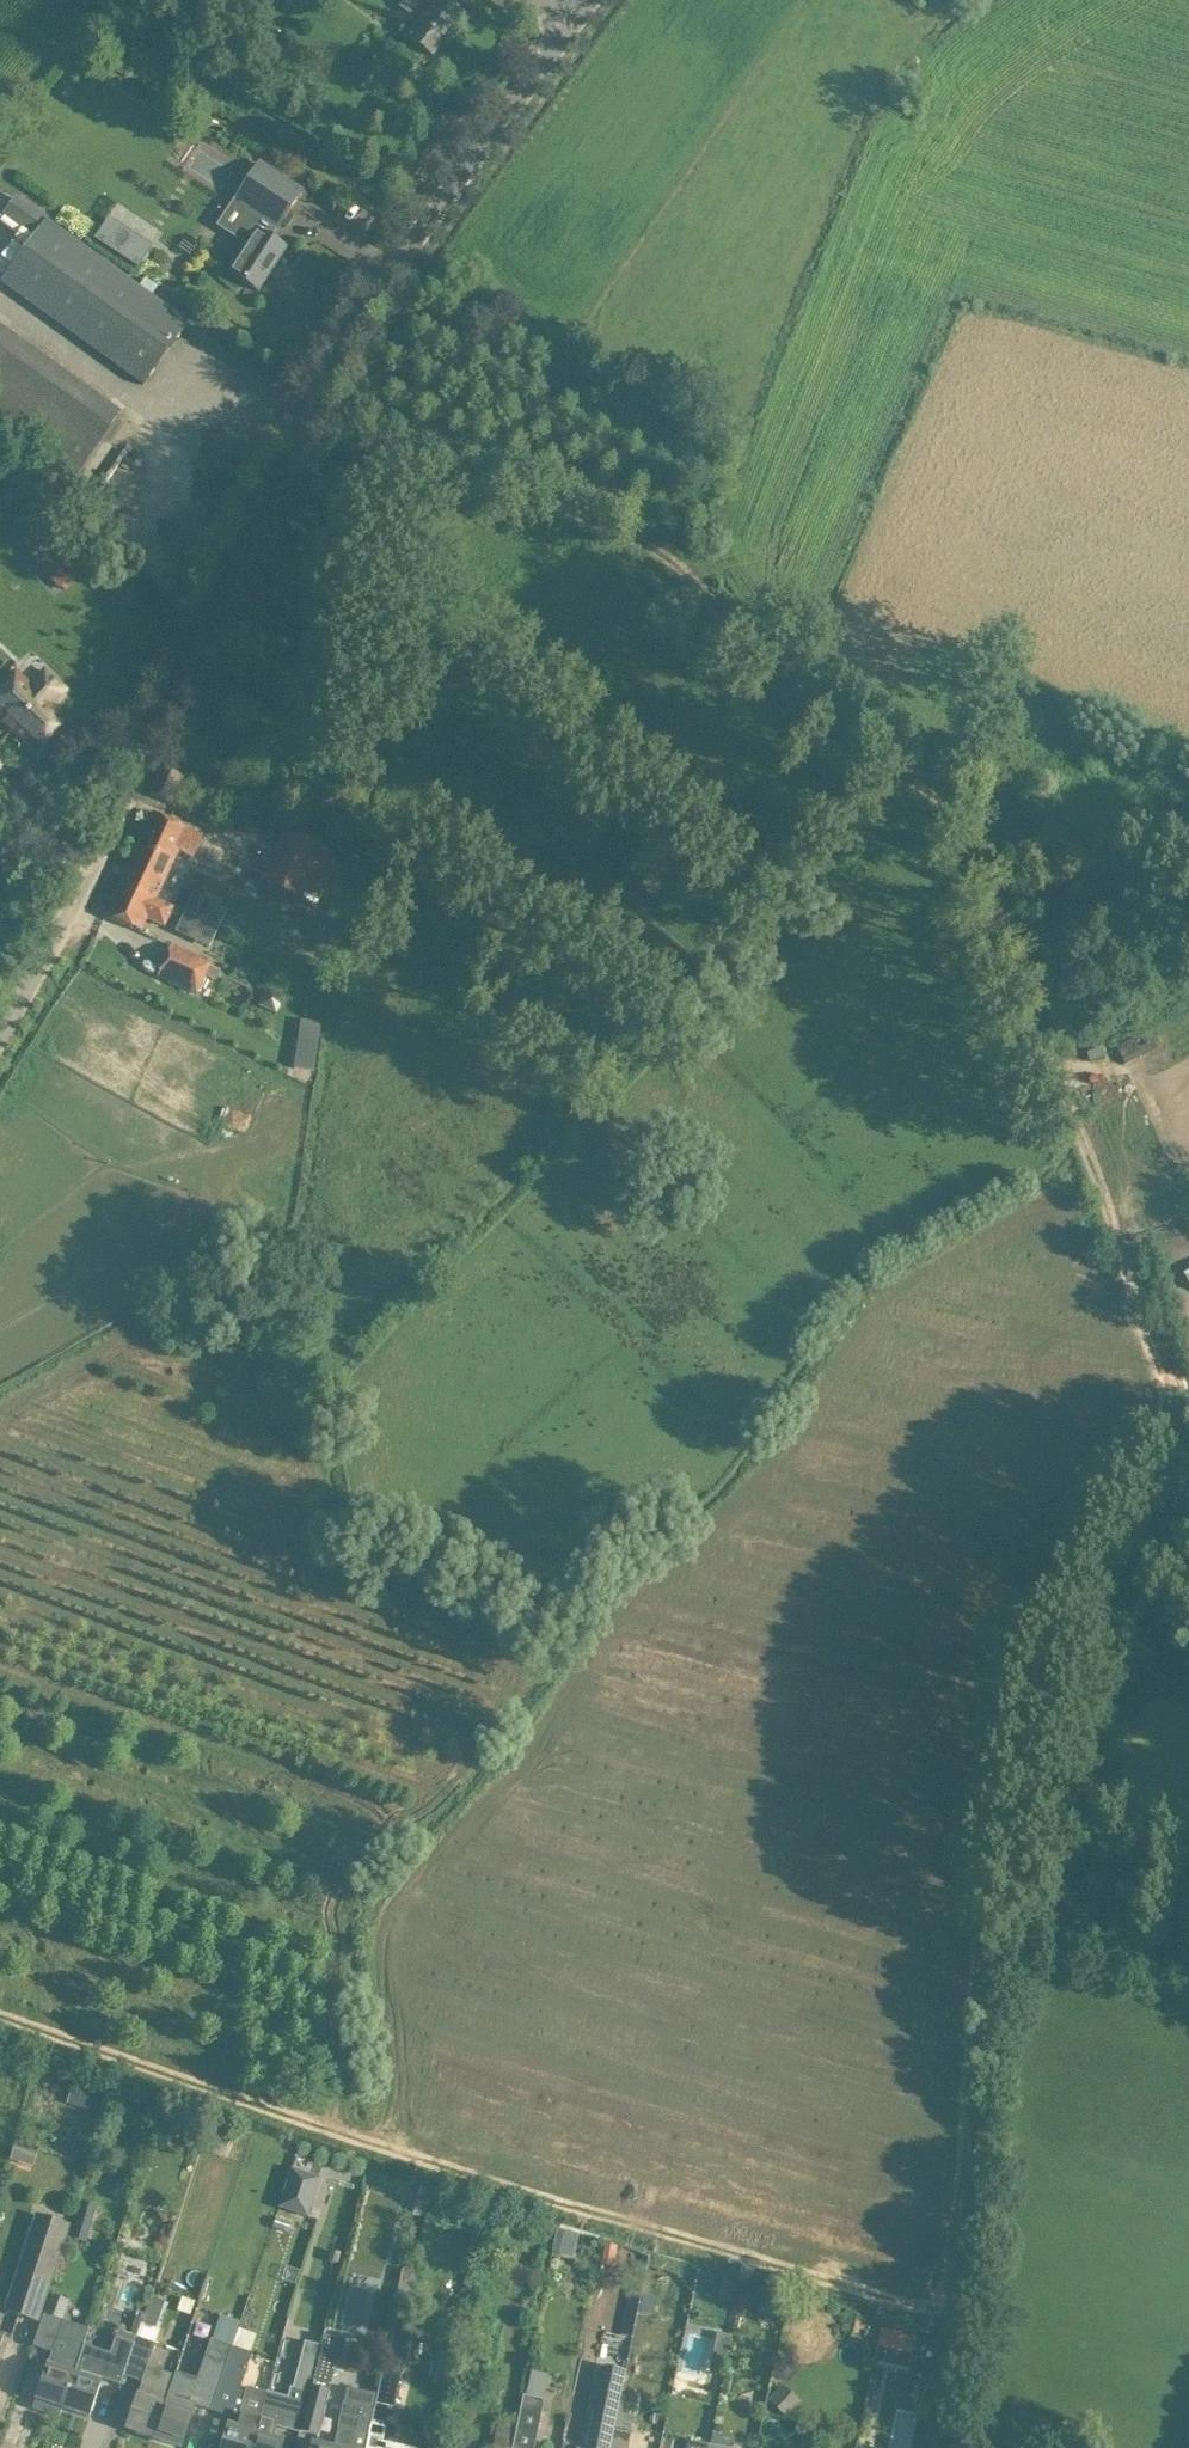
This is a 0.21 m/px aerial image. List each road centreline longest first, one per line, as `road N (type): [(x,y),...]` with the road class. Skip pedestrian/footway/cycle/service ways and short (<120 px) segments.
road 1 (track): [(305,426),(634,542),(745,664),(923,797),(955,831),(1177,1397),(1034,1640),(1017,1695),(992,1842),(947,2315),(647,2232),(0,2022)]
road 2 (unclassified): [(72,900),(305,426),(375,304),(594,0)]
road 3 (unclassified): [(0,1028),(72,900)]
road 4 (unclassified): [(0,797),(12,792),(72,900)]
road 5 (track): [(927,2447),(947,2315)]

